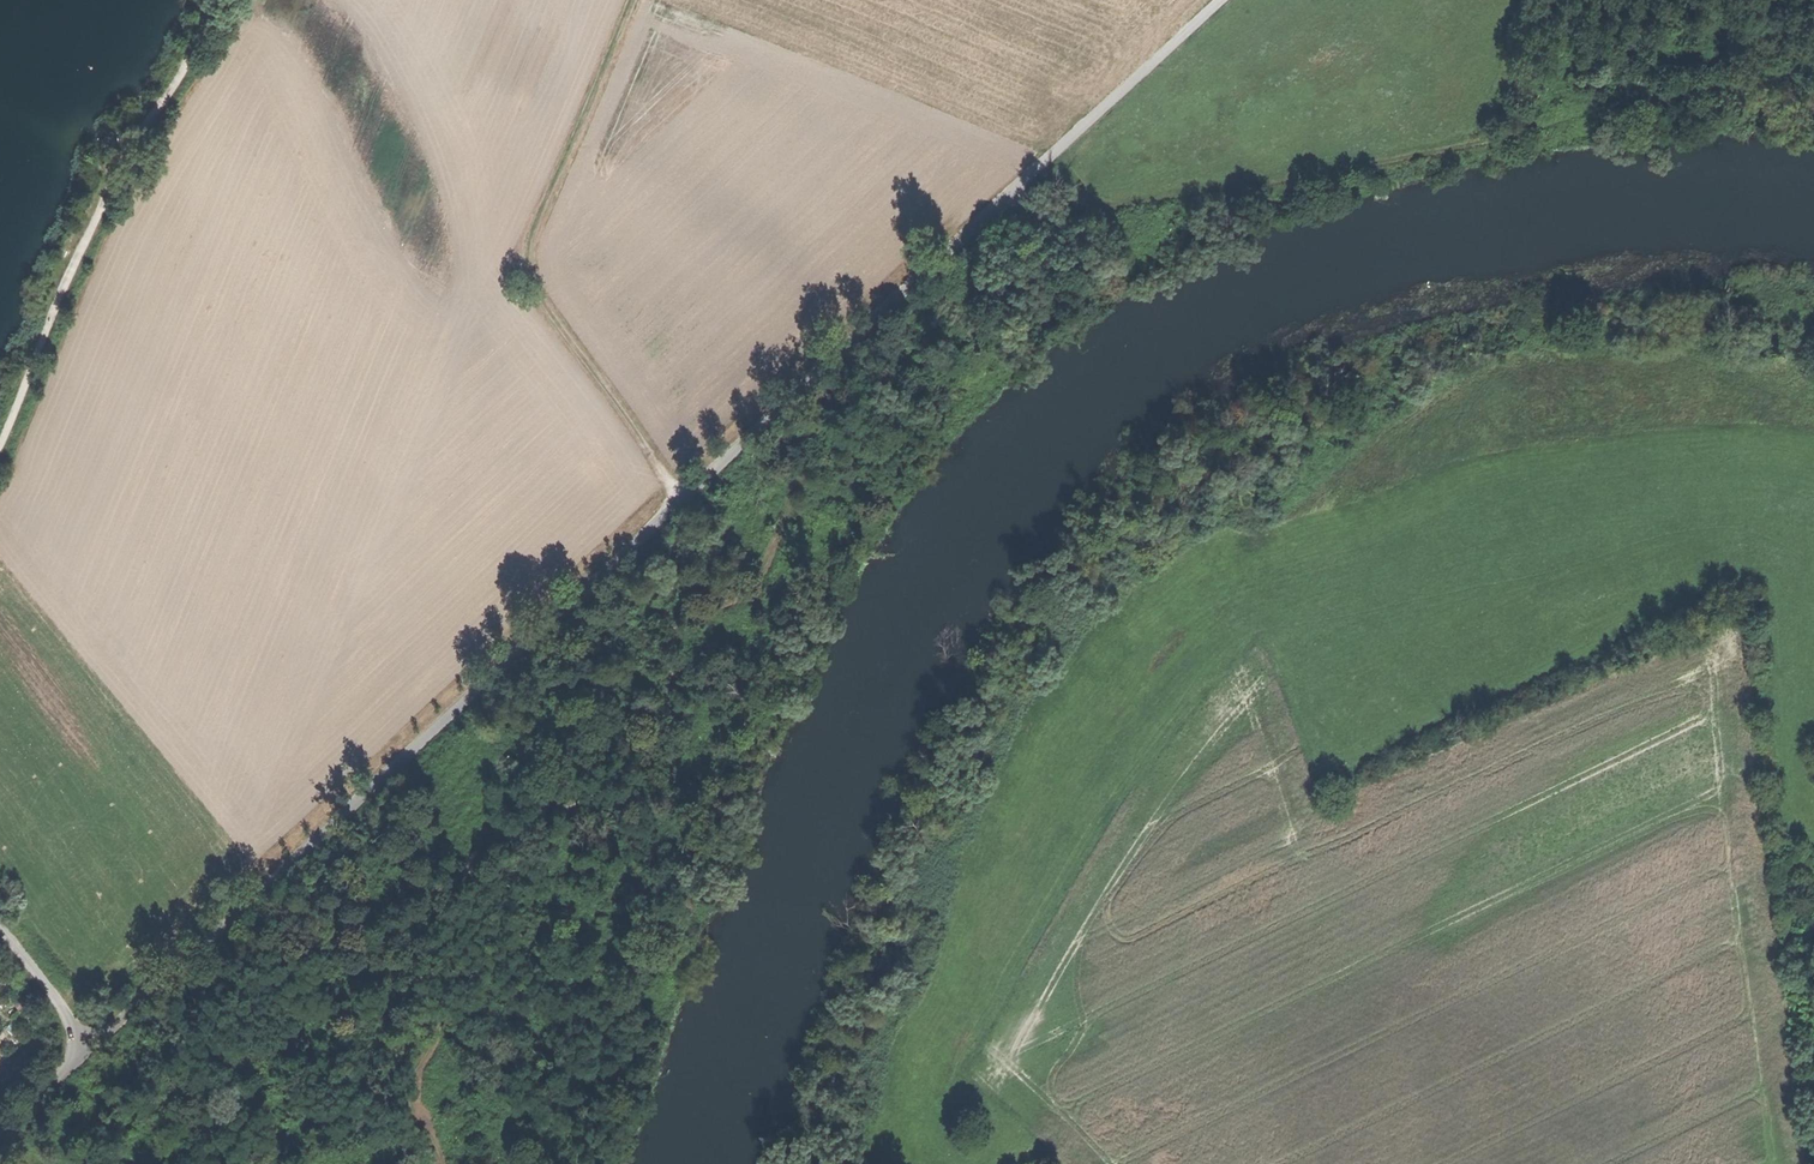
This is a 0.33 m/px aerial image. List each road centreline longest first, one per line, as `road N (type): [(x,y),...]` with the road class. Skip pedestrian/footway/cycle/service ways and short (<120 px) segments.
road 1 (unclassified): [(1218,0),(0,1137)]
road 2 (track): [(973,229),(1514,136),(1657,98)]
road 3 (track): [(682,499),(542,301),(529,265),(531,233),(631,0)]

